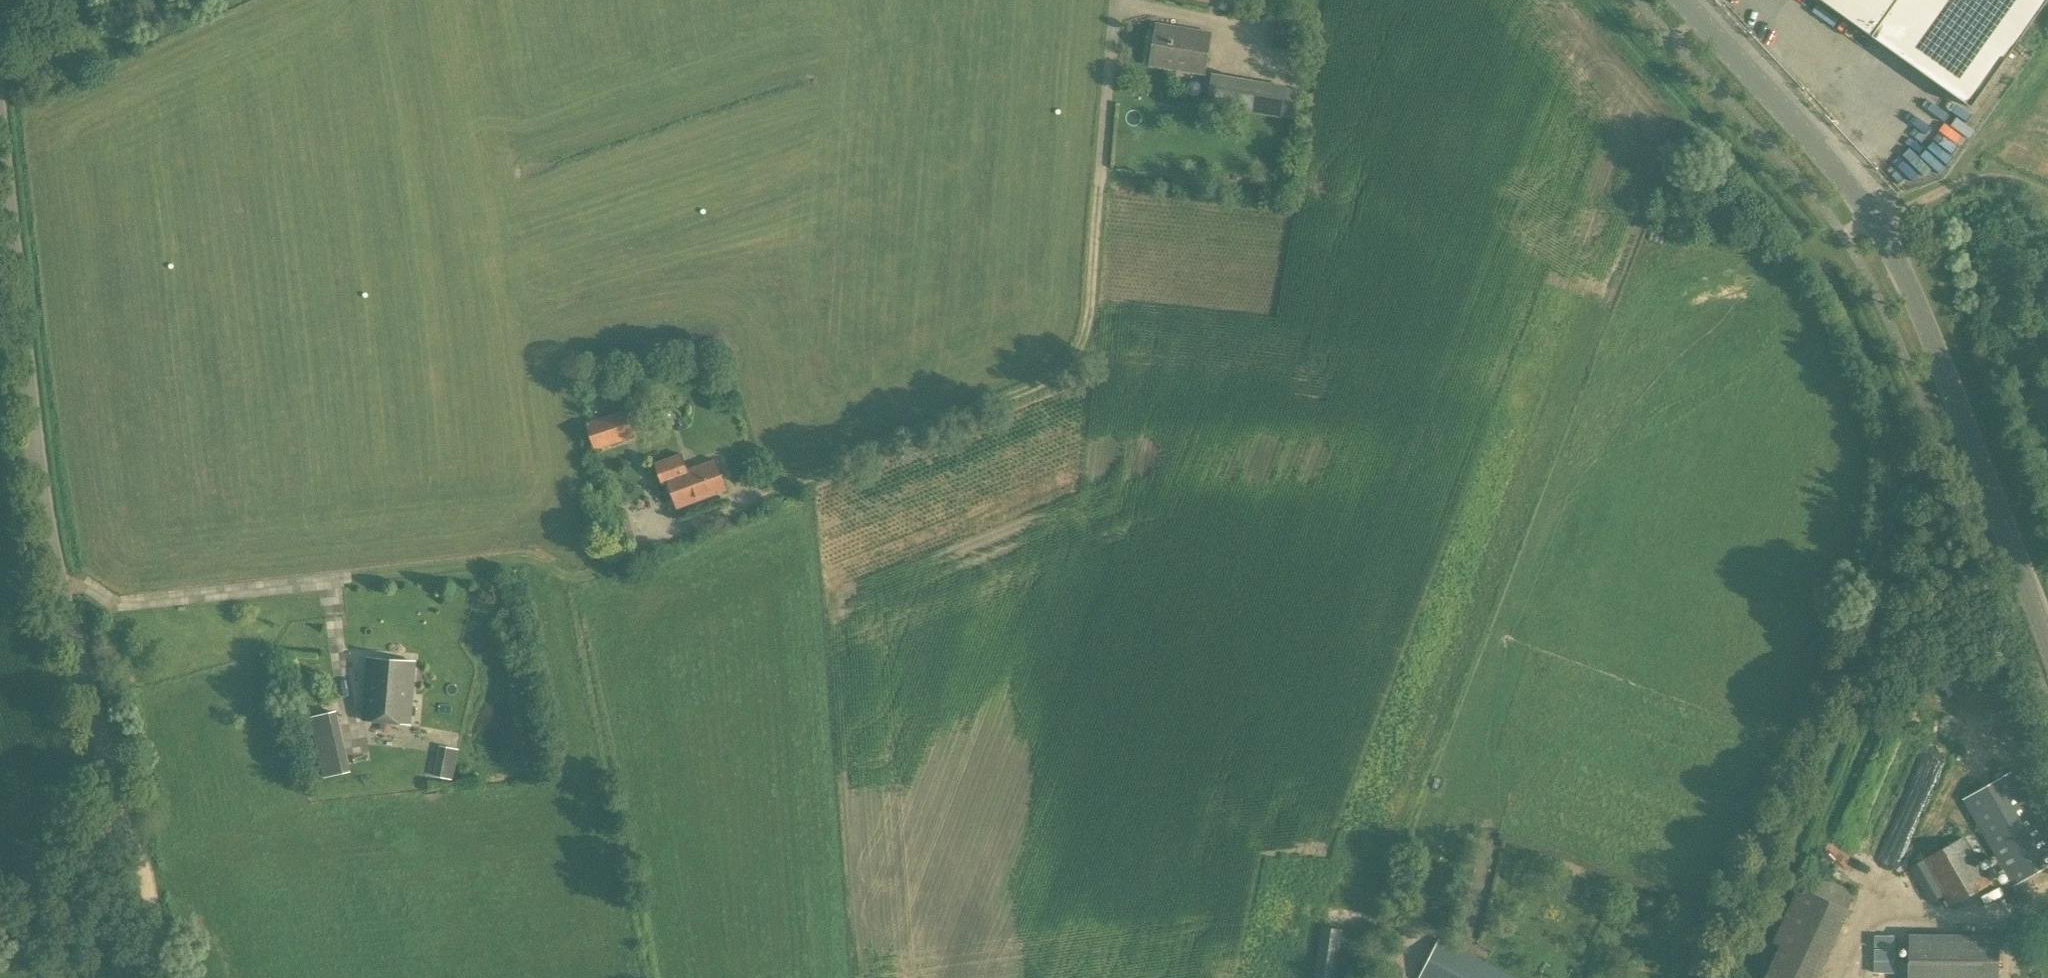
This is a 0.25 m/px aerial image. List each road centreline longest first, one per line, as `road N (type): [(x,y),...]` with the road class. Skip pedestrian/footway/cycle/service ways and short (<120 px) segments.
road 1 (unclassified): [(0,922),(52,894),(87,855),(101,826),(107,776),(44,496),(0,126)]
road 2 (tertiary): [(2047,603),(1876,210),(1682,0)]
road 3 (track): [(754,503),(1032,389),(1061,370),(1085,326),(1099,179)]
road 4 (unclassified): [(1099,179),(1114,0)]
road 5 (track): [(169,977),(136,854),(101,826)]

